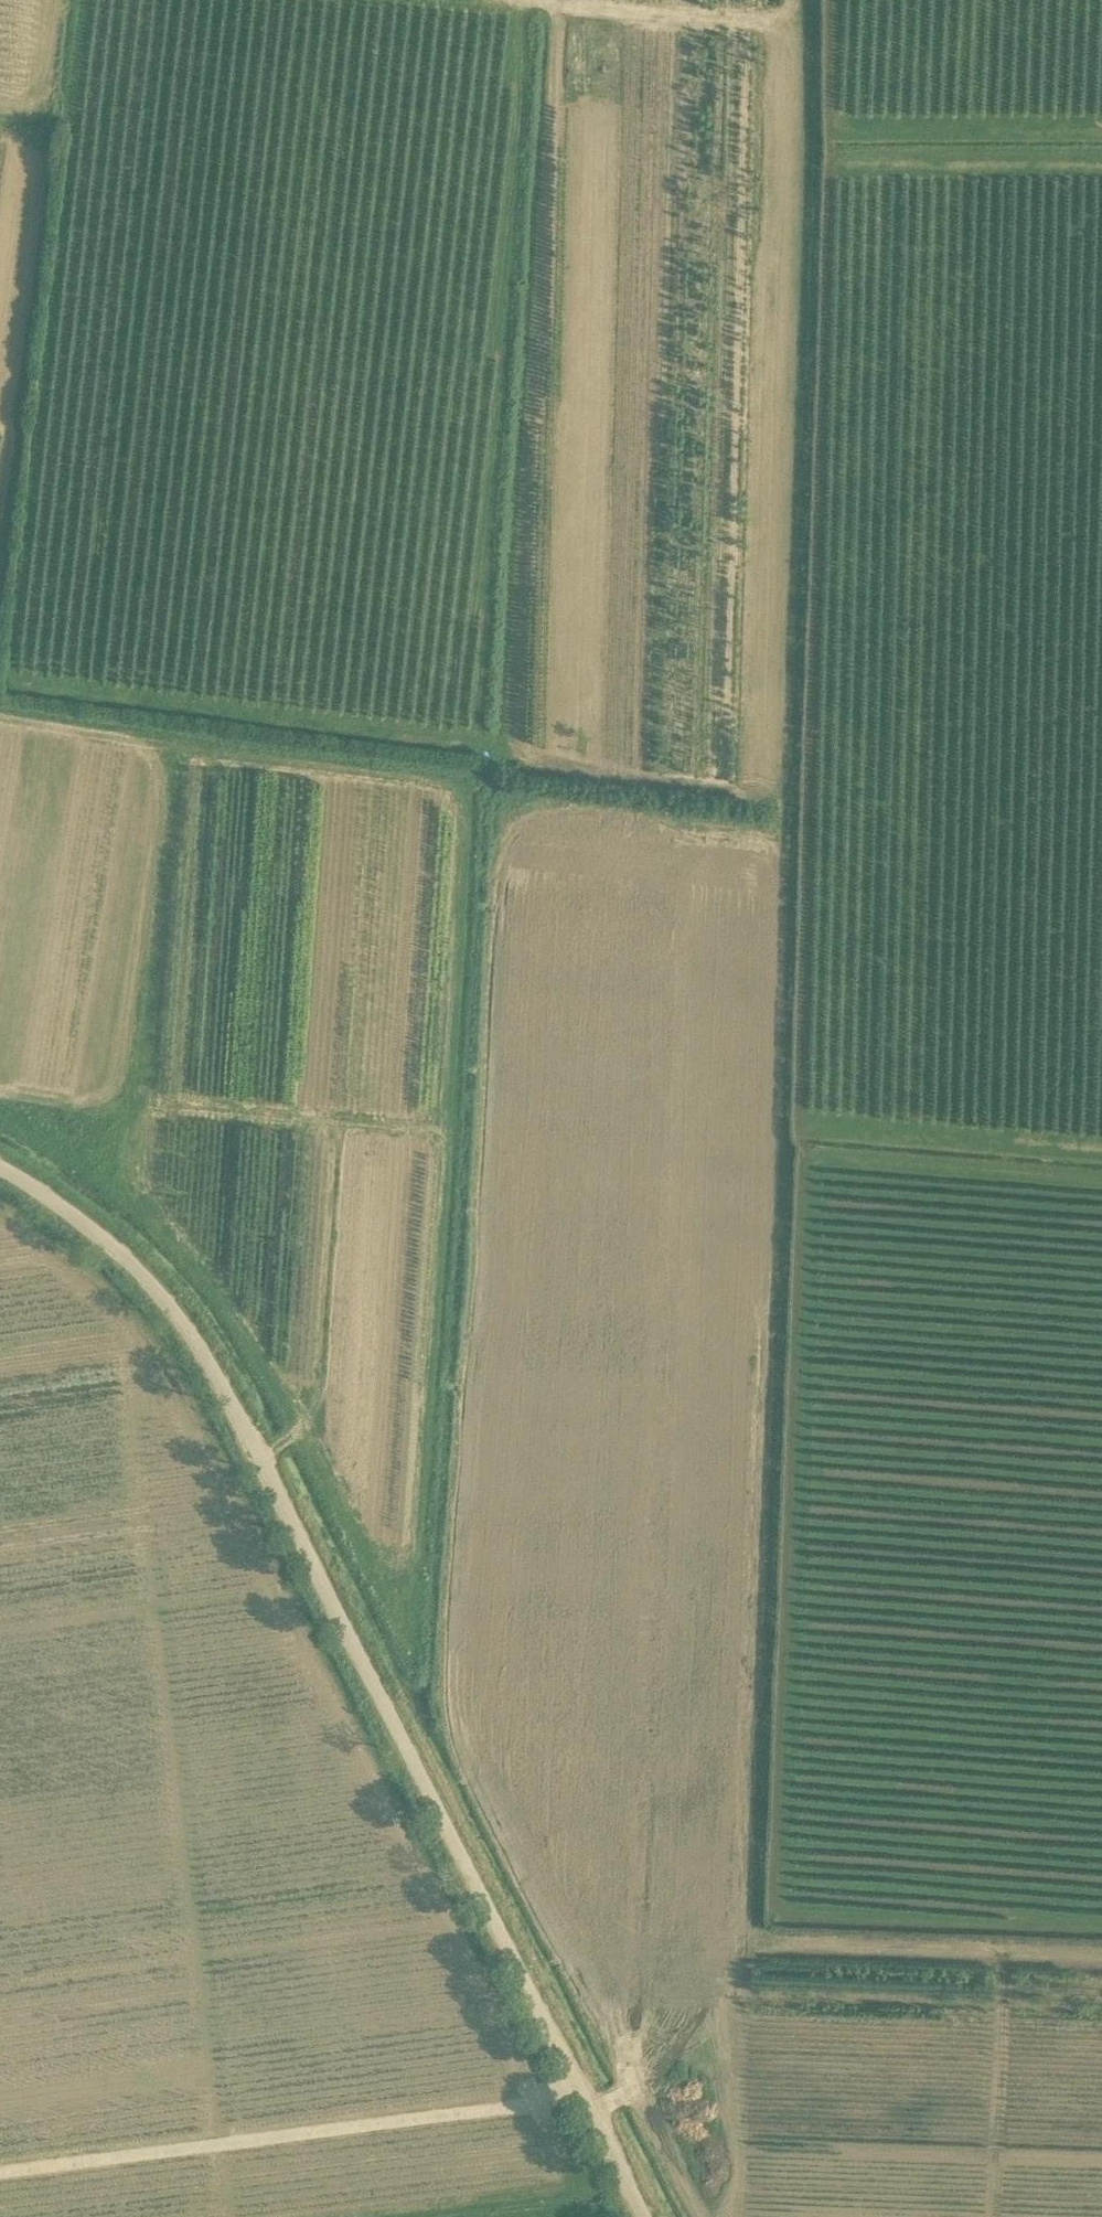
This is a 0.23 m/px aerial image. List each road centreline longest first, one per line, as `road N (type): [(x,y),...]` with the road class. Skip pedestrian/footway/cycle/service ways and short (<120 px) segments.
road 1 (unclassified): [(645,2216),(369,1684),(201,1385),(143,1301),(58,1213),(0,1175)]

